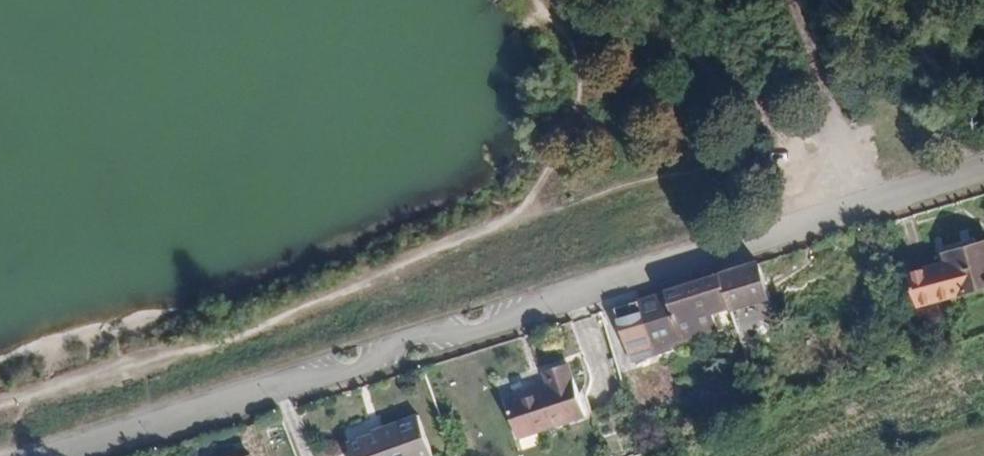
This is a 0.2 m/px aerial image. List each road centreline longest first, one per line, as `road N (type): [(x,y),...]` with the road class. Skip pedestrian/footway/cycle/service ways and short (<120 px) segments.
road 1 (residential): [(66,455),(983,177)]
road 2 (track): [(847,218),(788,0)]

